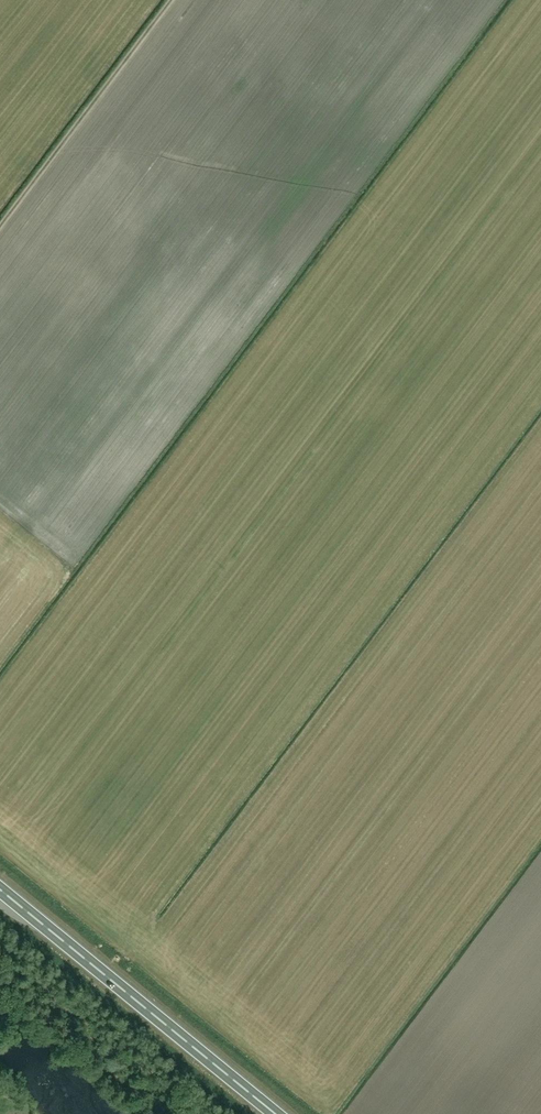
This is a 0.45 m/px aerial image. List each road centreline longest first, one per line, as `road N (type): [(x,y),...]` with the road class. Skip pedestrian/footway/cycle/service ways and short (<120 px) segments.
road 1 (trunk): [(276,1113),(0,889)]
road 2 (track): [(167,0),(0,222)]

